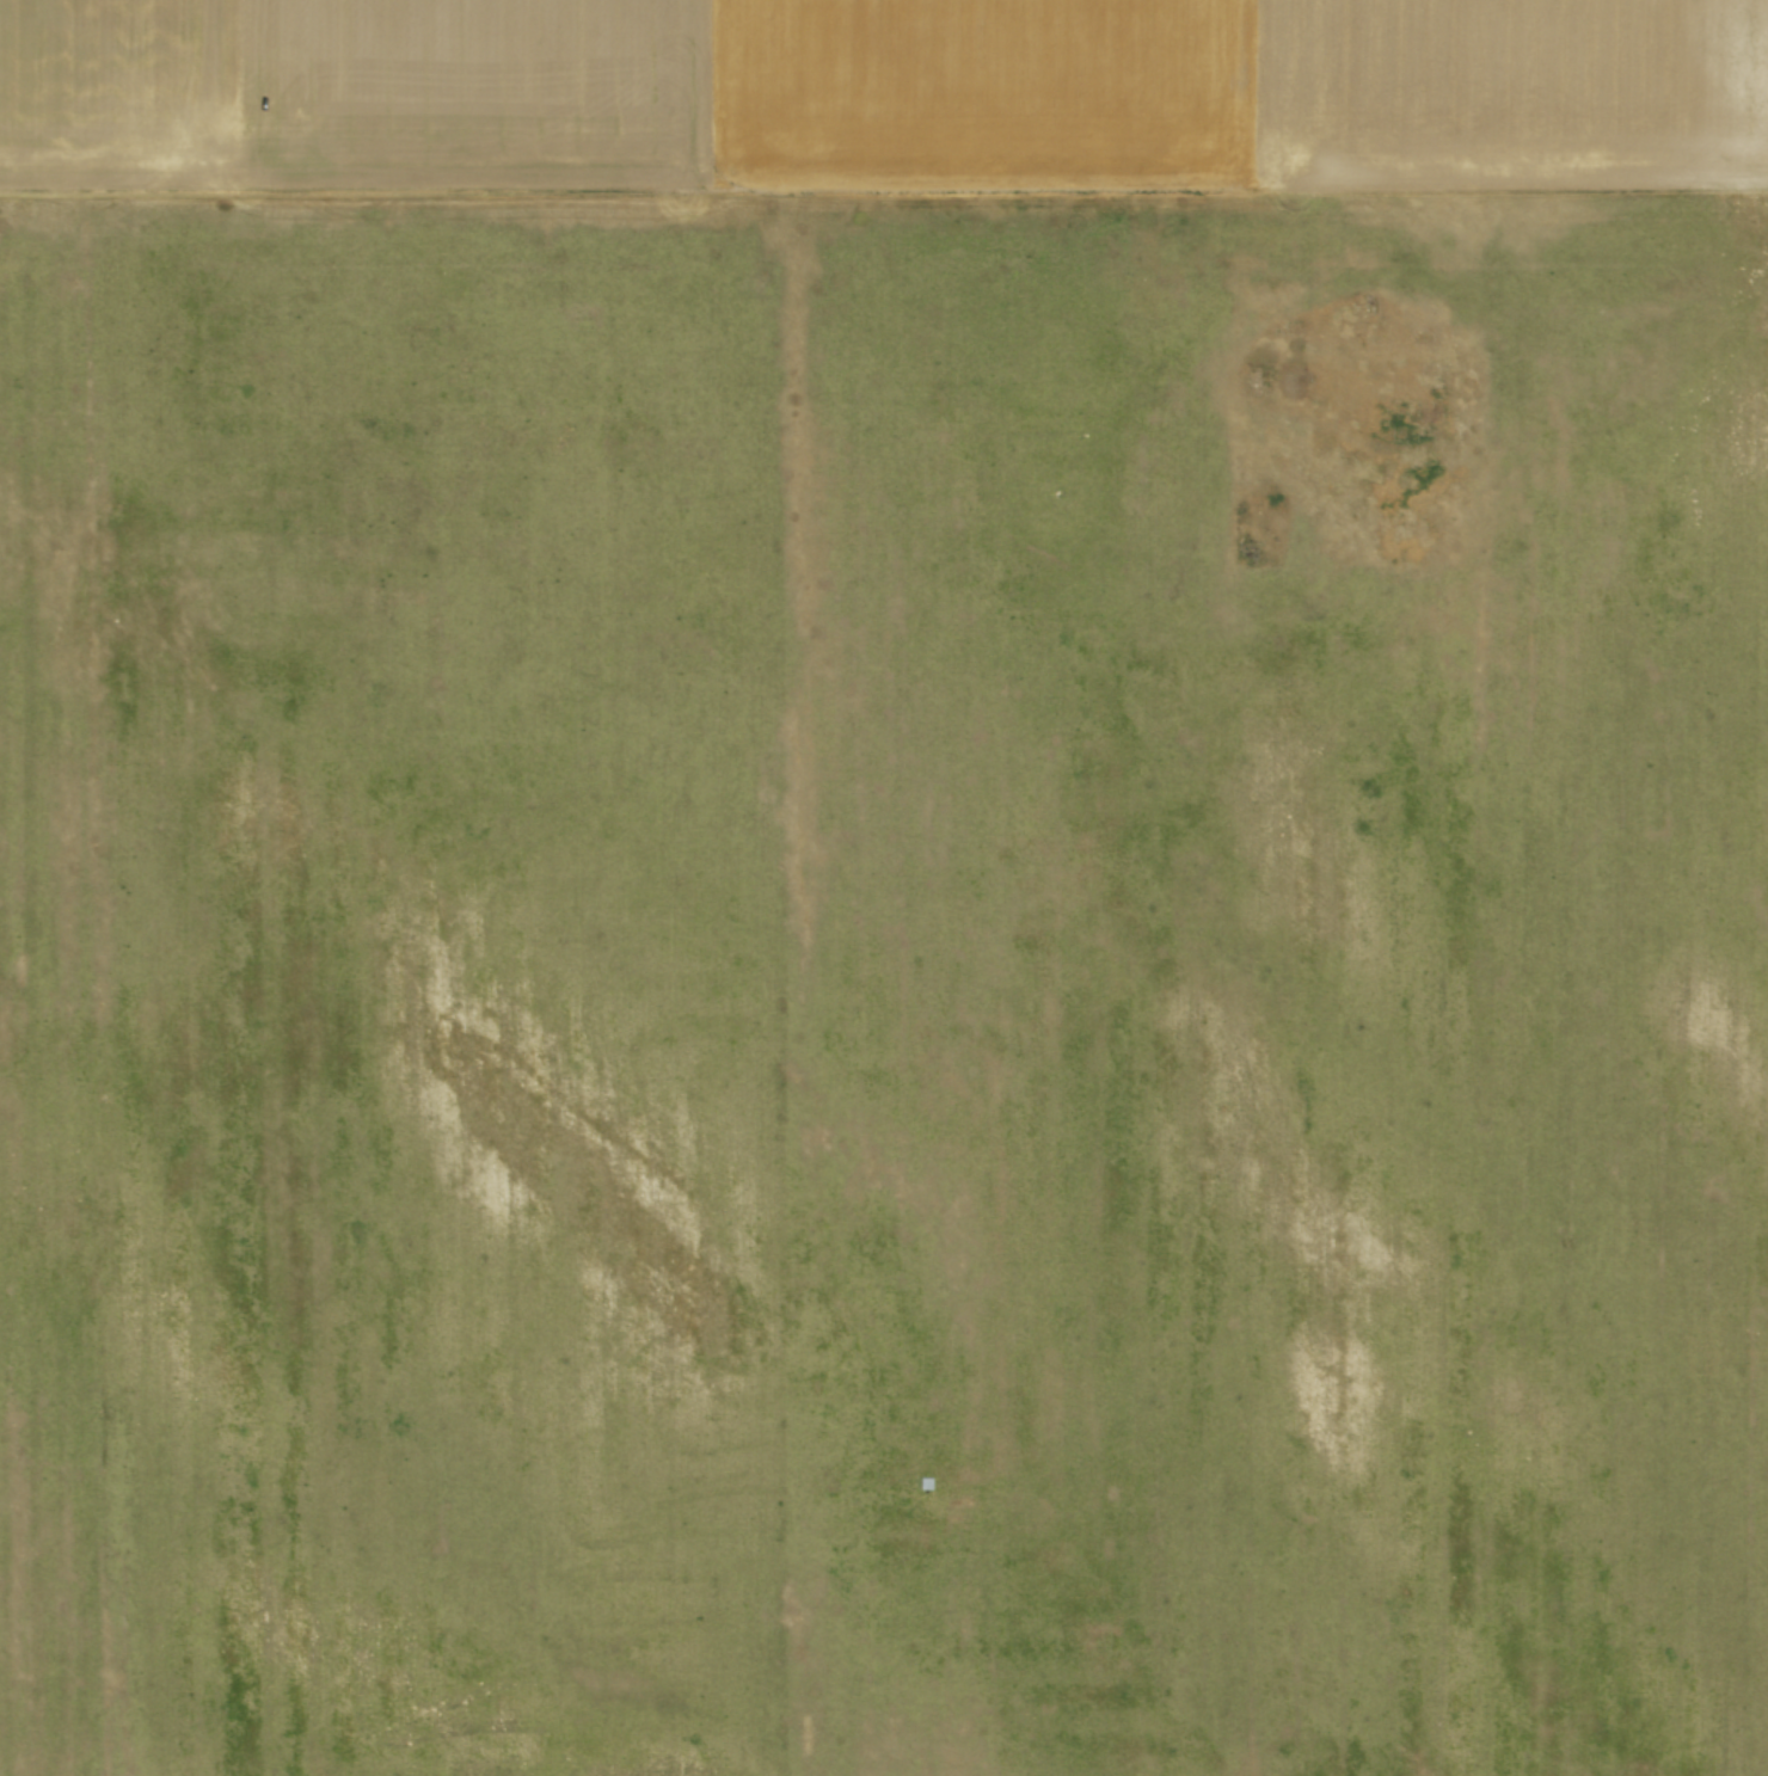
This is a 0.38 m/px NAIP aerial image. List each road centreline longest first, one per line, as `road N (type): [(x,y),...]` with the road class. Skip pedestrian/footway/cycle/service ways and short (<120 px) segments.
road 1 (residential): [(1767,184),(0,188)]

